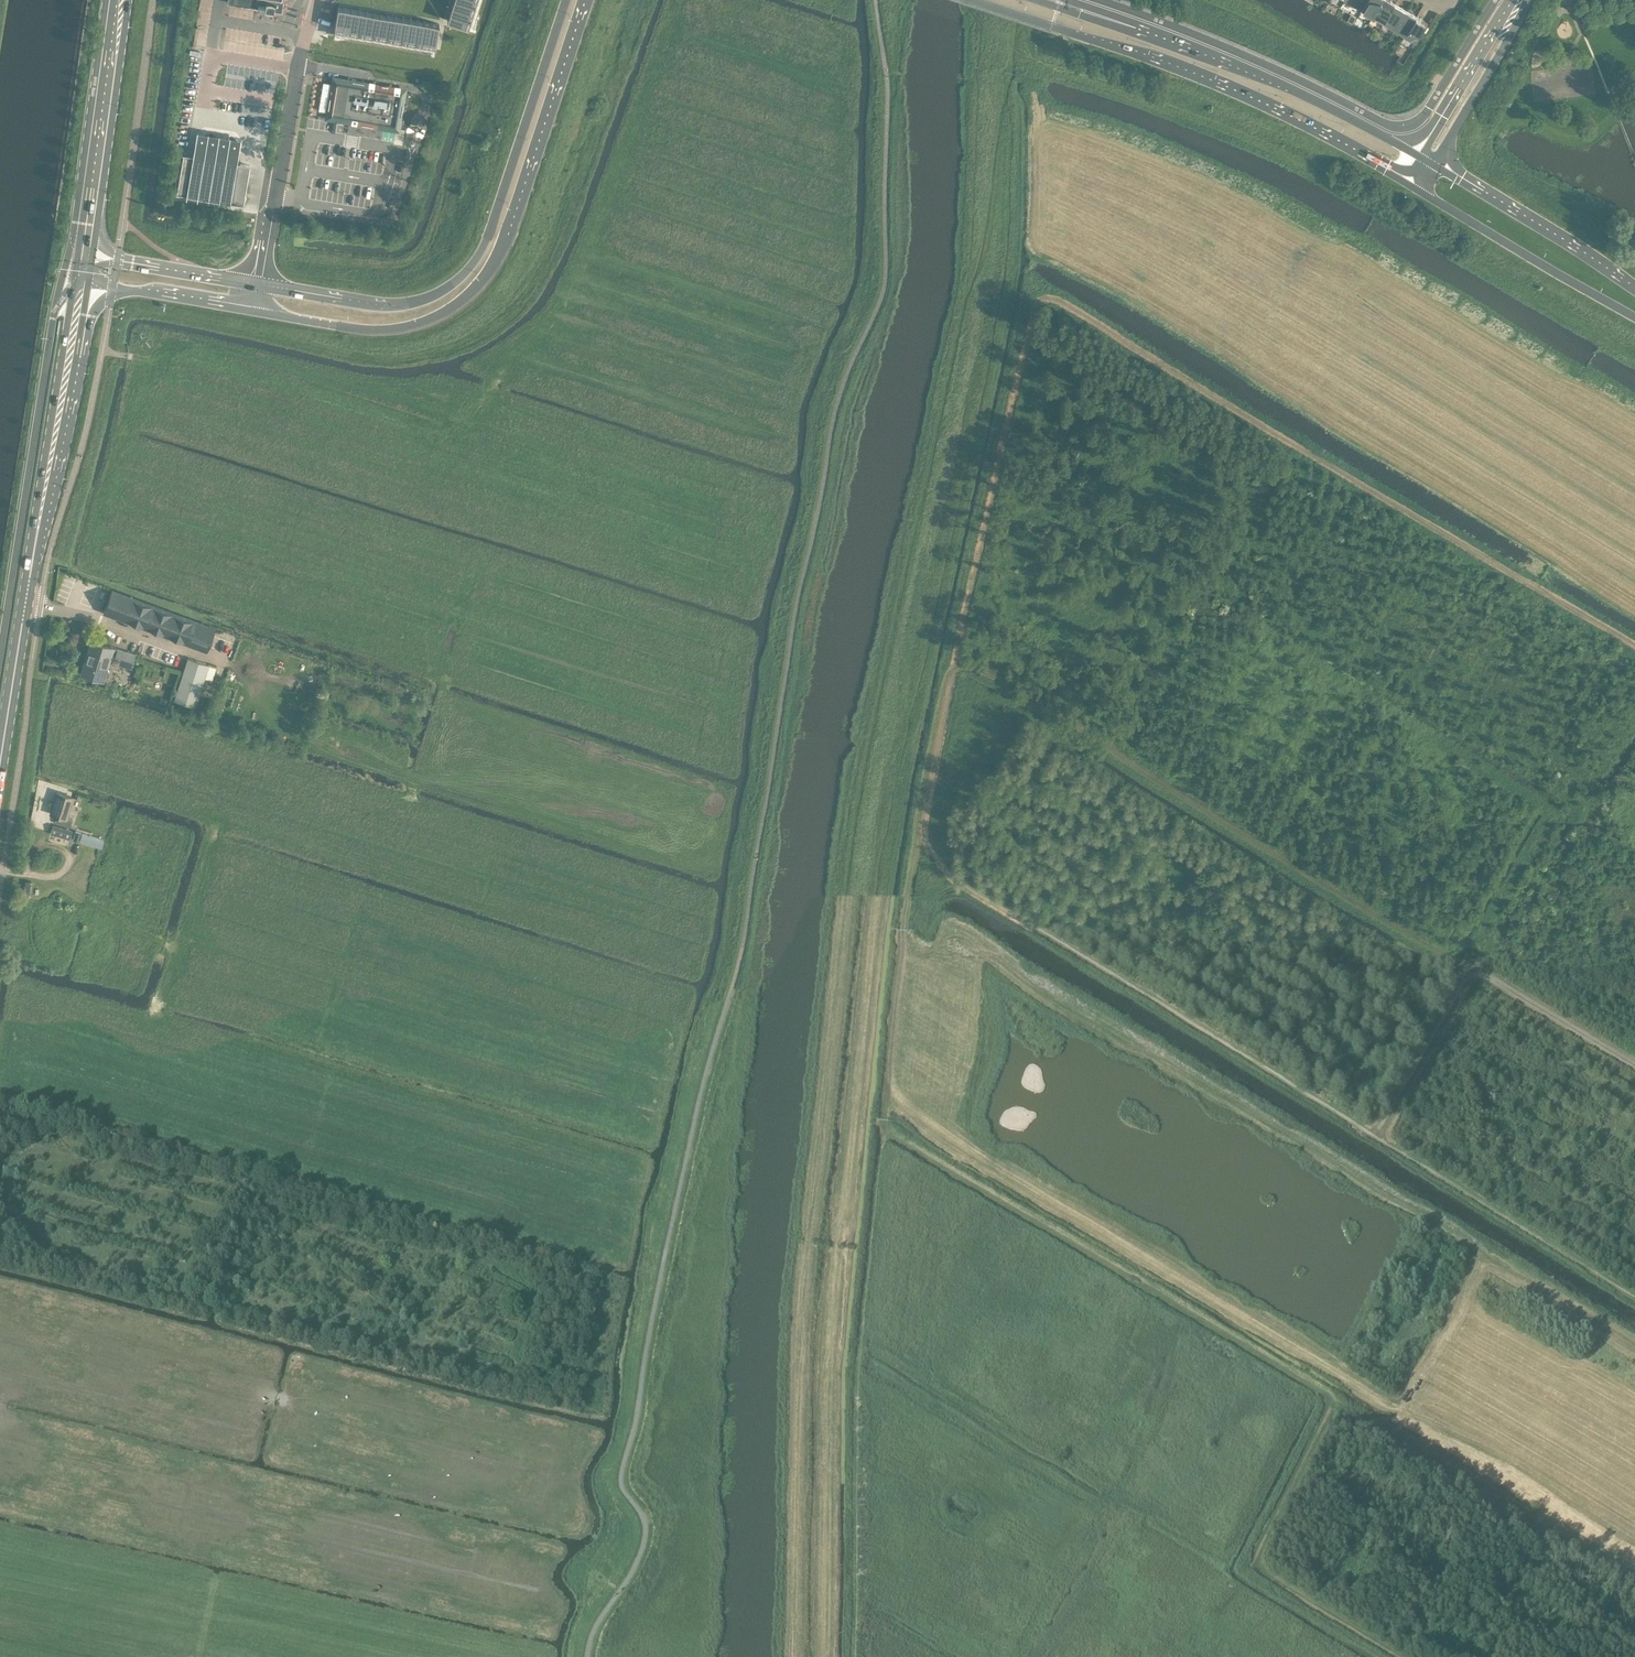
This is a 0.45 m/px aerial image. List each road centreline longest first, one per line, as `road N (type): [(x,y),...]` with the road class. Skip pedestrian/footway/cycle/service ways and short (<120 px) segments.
road 1 (primary): [(259,311),(387,330),(442,316),(471,296),(502,252),(586,0)]
road 2 (primary): [(567,0),(484,249),(458,280),(395,304),(262,284)]
road 3 (primary): [(0,766),(81,282)]
road 4 (secondary): [(977,0),(1215,81),(1403,180)]
road 5 (secondary): [(1283,80),(1036,0)]
road 6 (secondary): [(82,254),(119,0)]
road 7 (unclassified): [(262,284),(306,37)]
road 8 (secondary): [(1419,189),(1634,317)]
road 9 (secondary): [(1634,285),(1434,164)]
road 10 (secondary): [(1283,80),(1072,0)]
road 11 (tertiary): [(1434,164),(1527,0)]
road 12 (primary): [(262,284),(82,254)]
road 13 (tertiary): [(1513,0),(1418,154)]
road 14 (primary): [(81,282),(259,311)]
road 15 (secondary): [(1418,154),(1283,80)]
road 16 (track): [(179,951),(50,876)]

